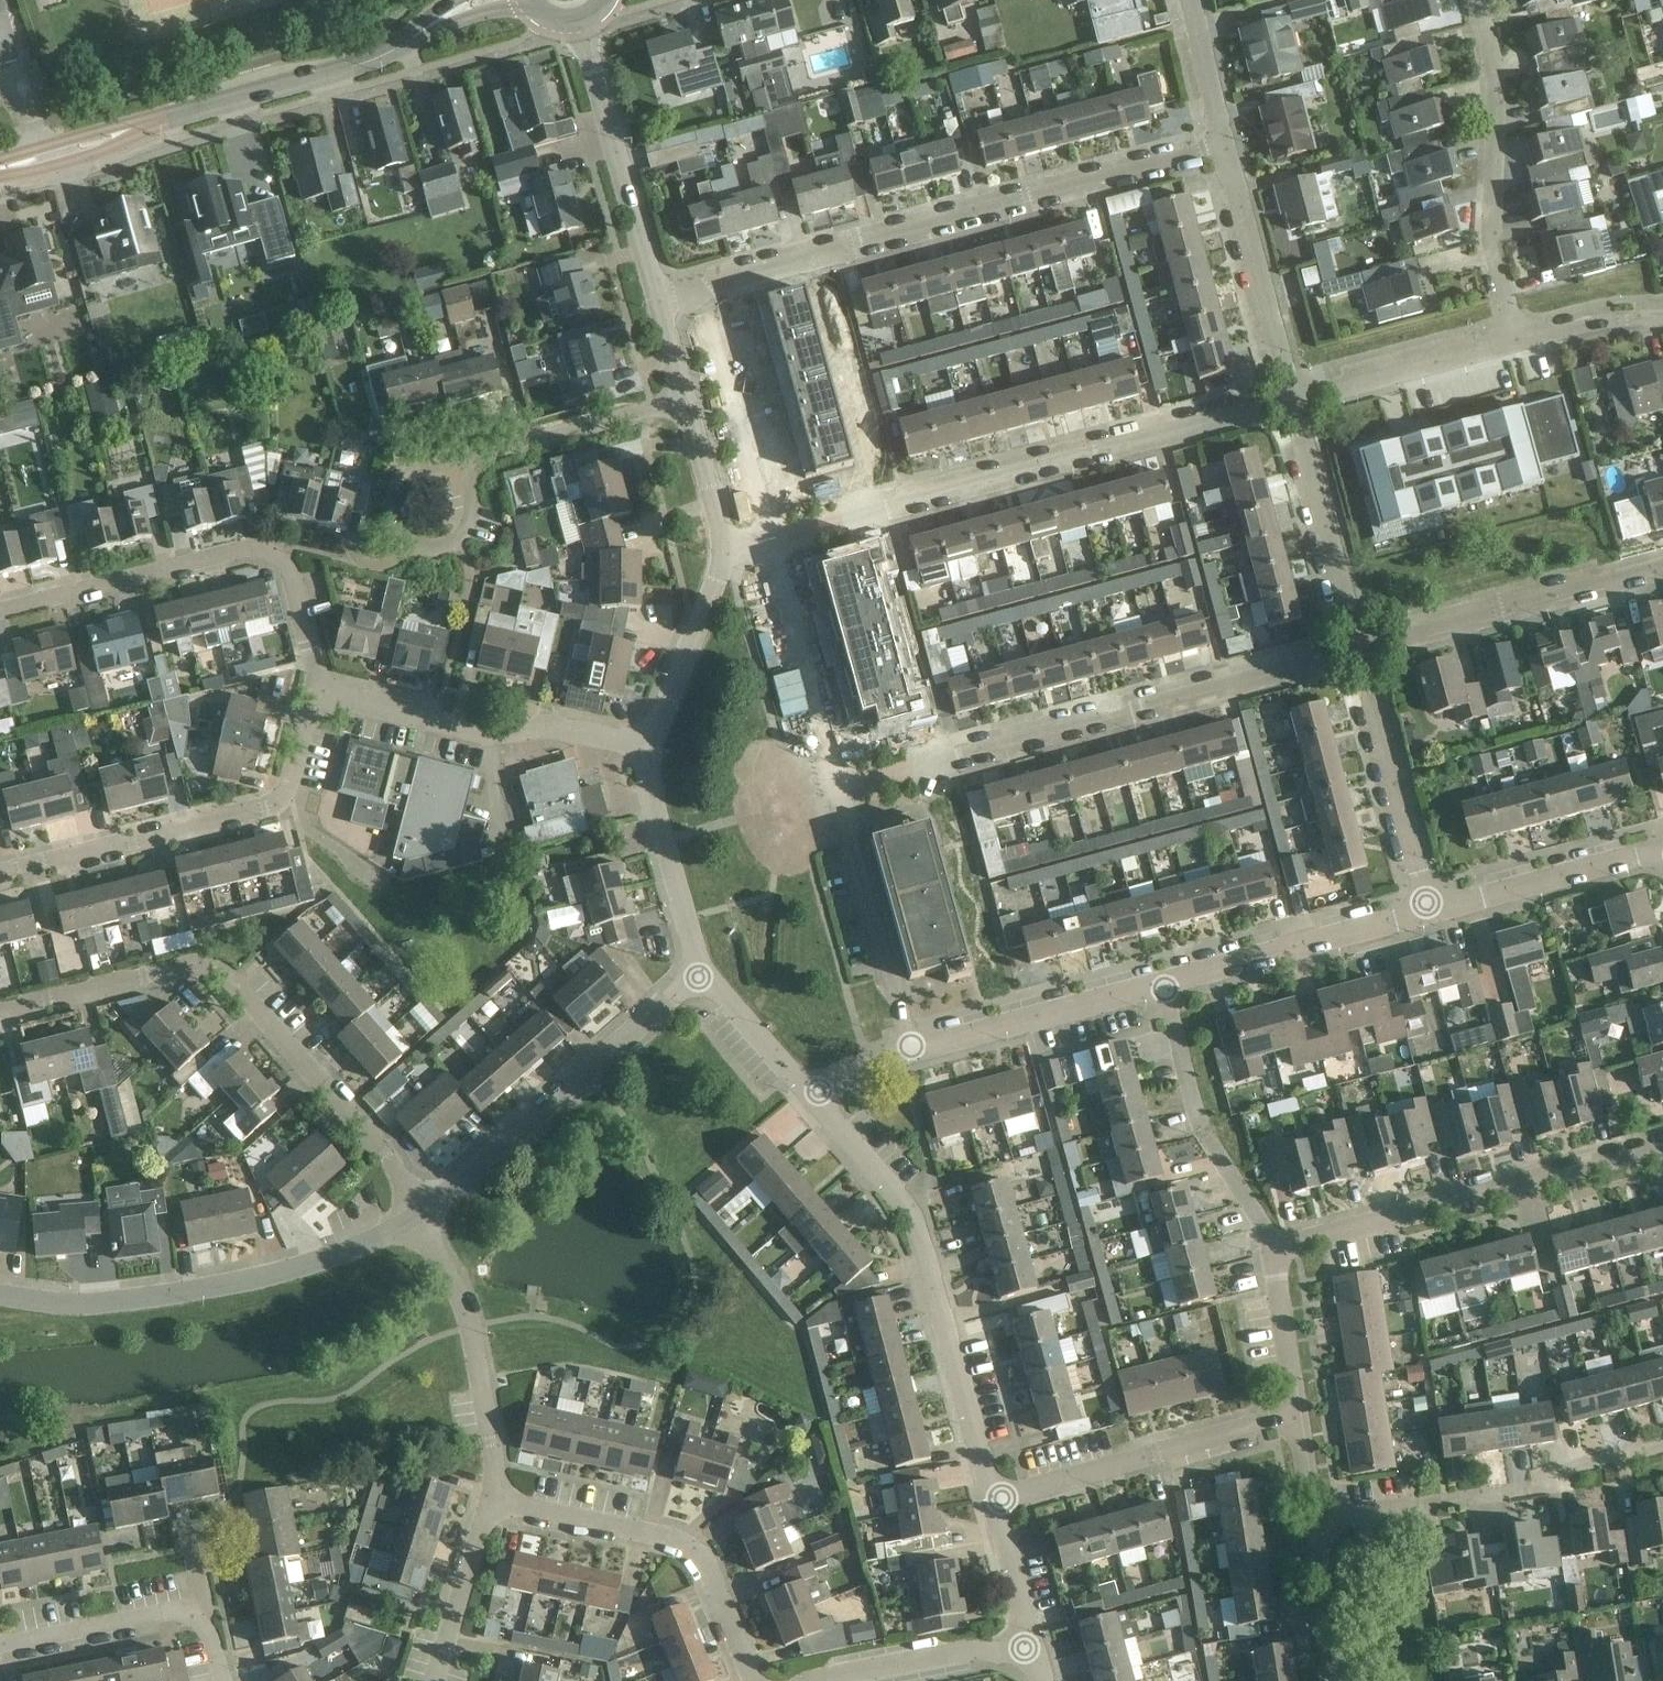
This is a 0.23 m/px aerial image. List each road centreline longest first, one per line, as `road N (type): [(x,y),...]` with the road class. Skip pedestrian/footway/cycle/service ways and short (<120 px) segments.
road 1 (residential): [(0,1014),(188,966),(211,968),(228,978),(384,1155),(416,1218)]
road 2 (residential): [(771,535),(1294,400)]
road 3 (residential): [(838,792),(1358,650)]
road 4 (residential): [(710,286),(1227,148)]
road 5 (residential): [(992,1502),(909,1212),(816,1095)]
road 6 (residential): [(0,1295),(90,1304),(190,1292),(350,1252),(416,1218)]
road 7 (residential): [(0,611),(259,549),(291,569),(313,693)]
road 8 (residential): [(0,877),(284,802),(313,693)]
road 9 (residential): [(1271,1253),(1662,1145)]
road 10 (residential): [(416,1218),(696,979)]
road 11 (residential): [(650,746),(723,547),(687,402)]
road 12 (residential): [(1312,1522),(1499,1494),(1662,1447)]
road 13 (residential): [(751,1680),(706,1567),(690,1548),(488,1497)]
road 14 (residential): [(313,693),(495,739),(566,727),(650,746)]
road 15 (residential): [(1516,337),(1490,234),(1496,87),(1474,0)]
road 16 (tertiary): [(158,125),(357,66),(475,0)]
road 17 (residential): [(992,1502),(1294,1411)]
road 18 (residential): [(1358,650),(1662,568)]
road 19 (residential): [(1271,1253),(1266,1229),(1197,1115),(1163,983)]
road 20 (residential): [(488,1497),(492,1441),(470,1327),(416,1218)]
road 21 (residential): [(662,299),(580,19)]
road 22 (residential): [(1163,983),(1427,911)]
road 23 (residential): [(1427,911),(1358,650)]
road 24 (residential): [(908,1050),(838,792)]
road 25 (residential): [(838,792),(771,535)]
road 26 (residential): [(908,1050),(1163,983)]
road 27 (residential): [(1294,400),(1227,148)]
road 28 (residential): [(1358,650),(1294,400)]
road 29 (residential): [(771,535),(710,286)]
road 30 (residential): [(1427,911),(1662,849)]
road 31 (residential): [(696,979),(648,780),(650,746)]
road 32 (residential): [(1294,400),(1516,337)]
road 33 (residential): [(811,1680),(972,1649),(1031,1649)]
road 34 (residential): [(474,452),(467,525),(439,551),(413,545),(398,523),(393,494),(409,471)]
road 35 (residential): [(474,452),(687,402)]
road 36 (residential): [(195,1617),(169,1611),(60,1637),(0,1639)]
road 37 (residential): [(439,1680),(488,1497)]
road 38 (tertiary): [(0,175),(96,156),(158,125)]
road 39 (residential): [(816,1095),(696,979)]
road 40 (tertiary): [(158,125),(123,123),(0,157)]
road 41 (residential): [(1335,1680),(1312,1522)]
road 42 (residential): [(1294,1411),(1271,1253)]
road 43 (residential): [(1031,1649),(992,1502)]
road 44 (residential): [(1227,148),(1192,0)]
road 45 (residential): [(1516,337),(1662,317)]

